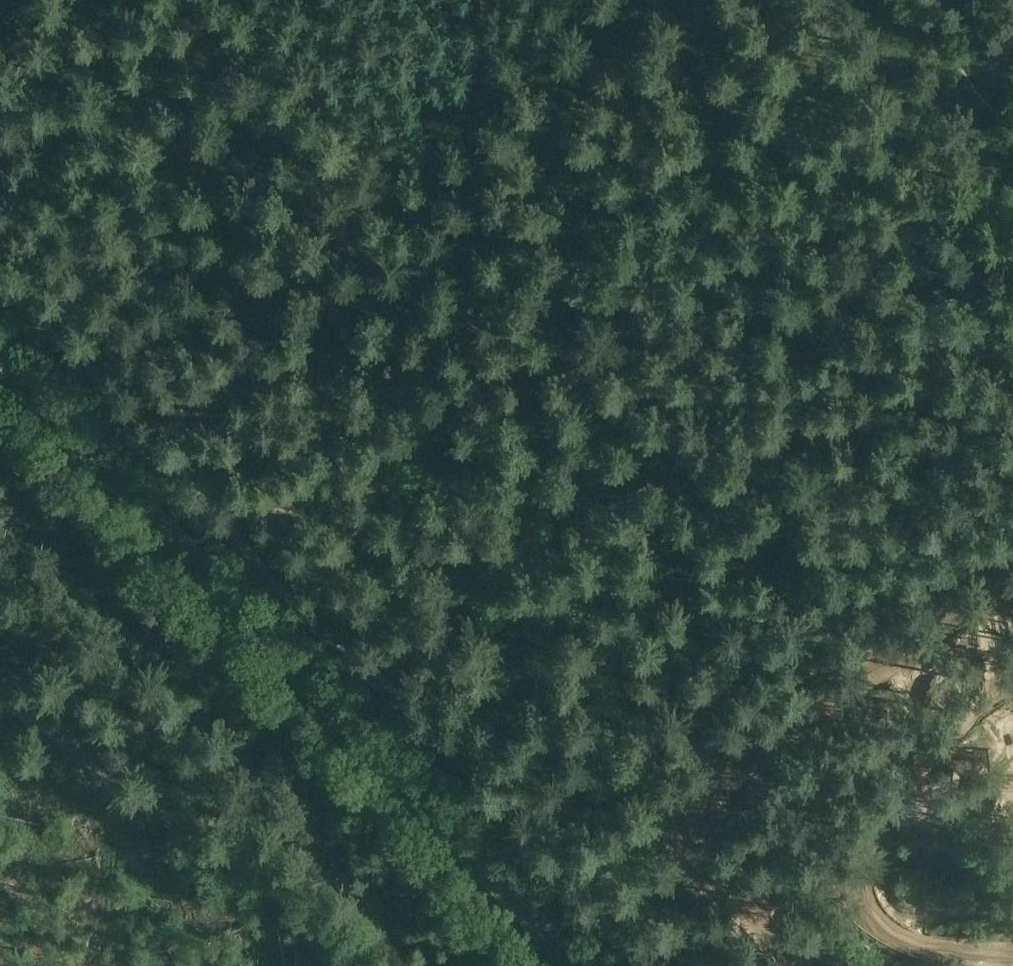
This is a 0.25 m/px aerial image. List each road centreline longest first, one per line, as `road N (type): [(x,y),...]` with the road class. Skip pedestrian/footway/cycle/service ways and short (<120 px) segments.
road 1 (tertiary): [(575,965),(0,356)]
road 2 (track): [(43,0),(260,233),(616,0)]
road 3 (track): [(260,233),(384,387),(657,791)]
road 4 (track): [(0,701),(389,965)]
road 5 (track): [(914,2),(951,48),(979,123),(1012,144)]

